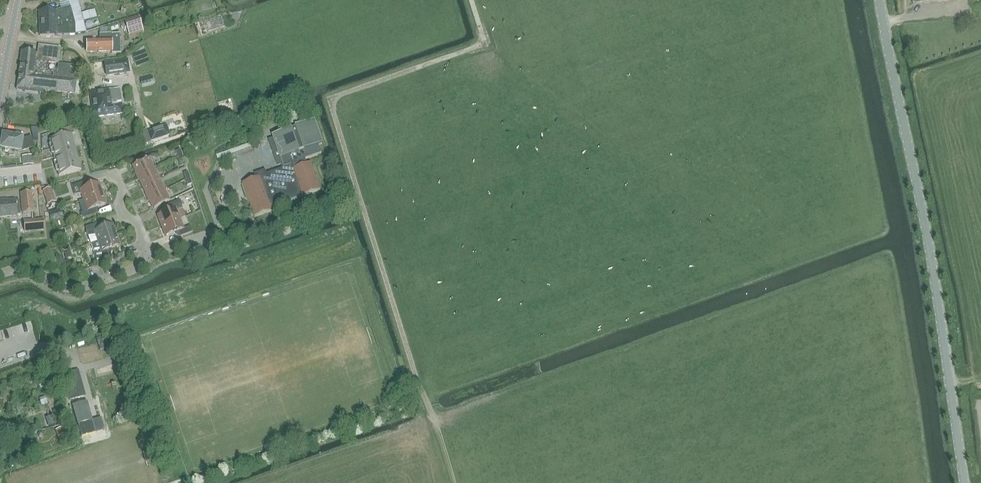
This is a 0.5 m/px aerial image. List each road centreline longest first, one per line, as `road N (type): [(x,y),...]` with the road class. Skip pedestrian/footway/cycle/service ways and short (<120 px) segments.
road 1 (tertiary): [(964,482),(882,0)]
road 2 (residential): [(0,275),(36,270),(75,287),(133,271),(150,256)]

